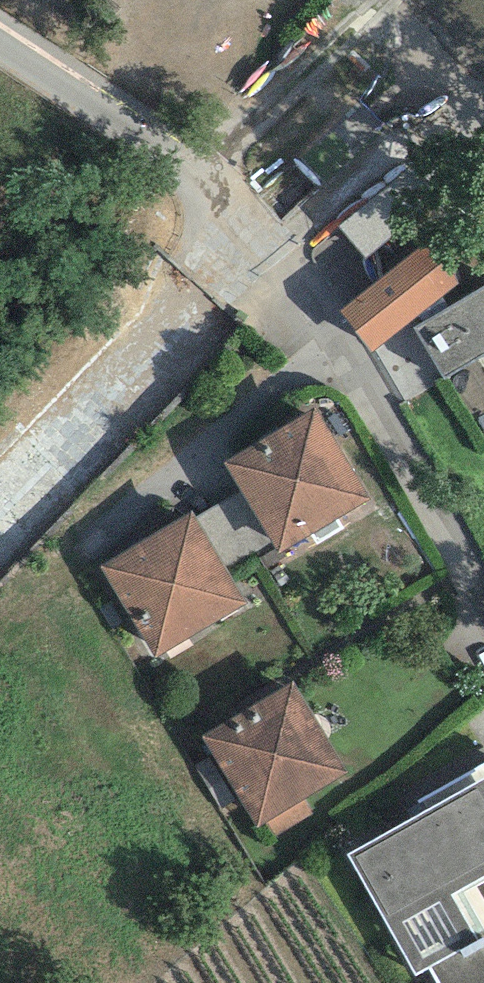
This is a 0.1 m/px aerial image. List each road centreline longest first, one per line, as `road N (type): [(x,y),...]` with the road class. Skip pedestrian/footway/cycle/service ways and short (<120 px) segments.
road 1 (residential): [(483,591),(279,227),(0,44)]

